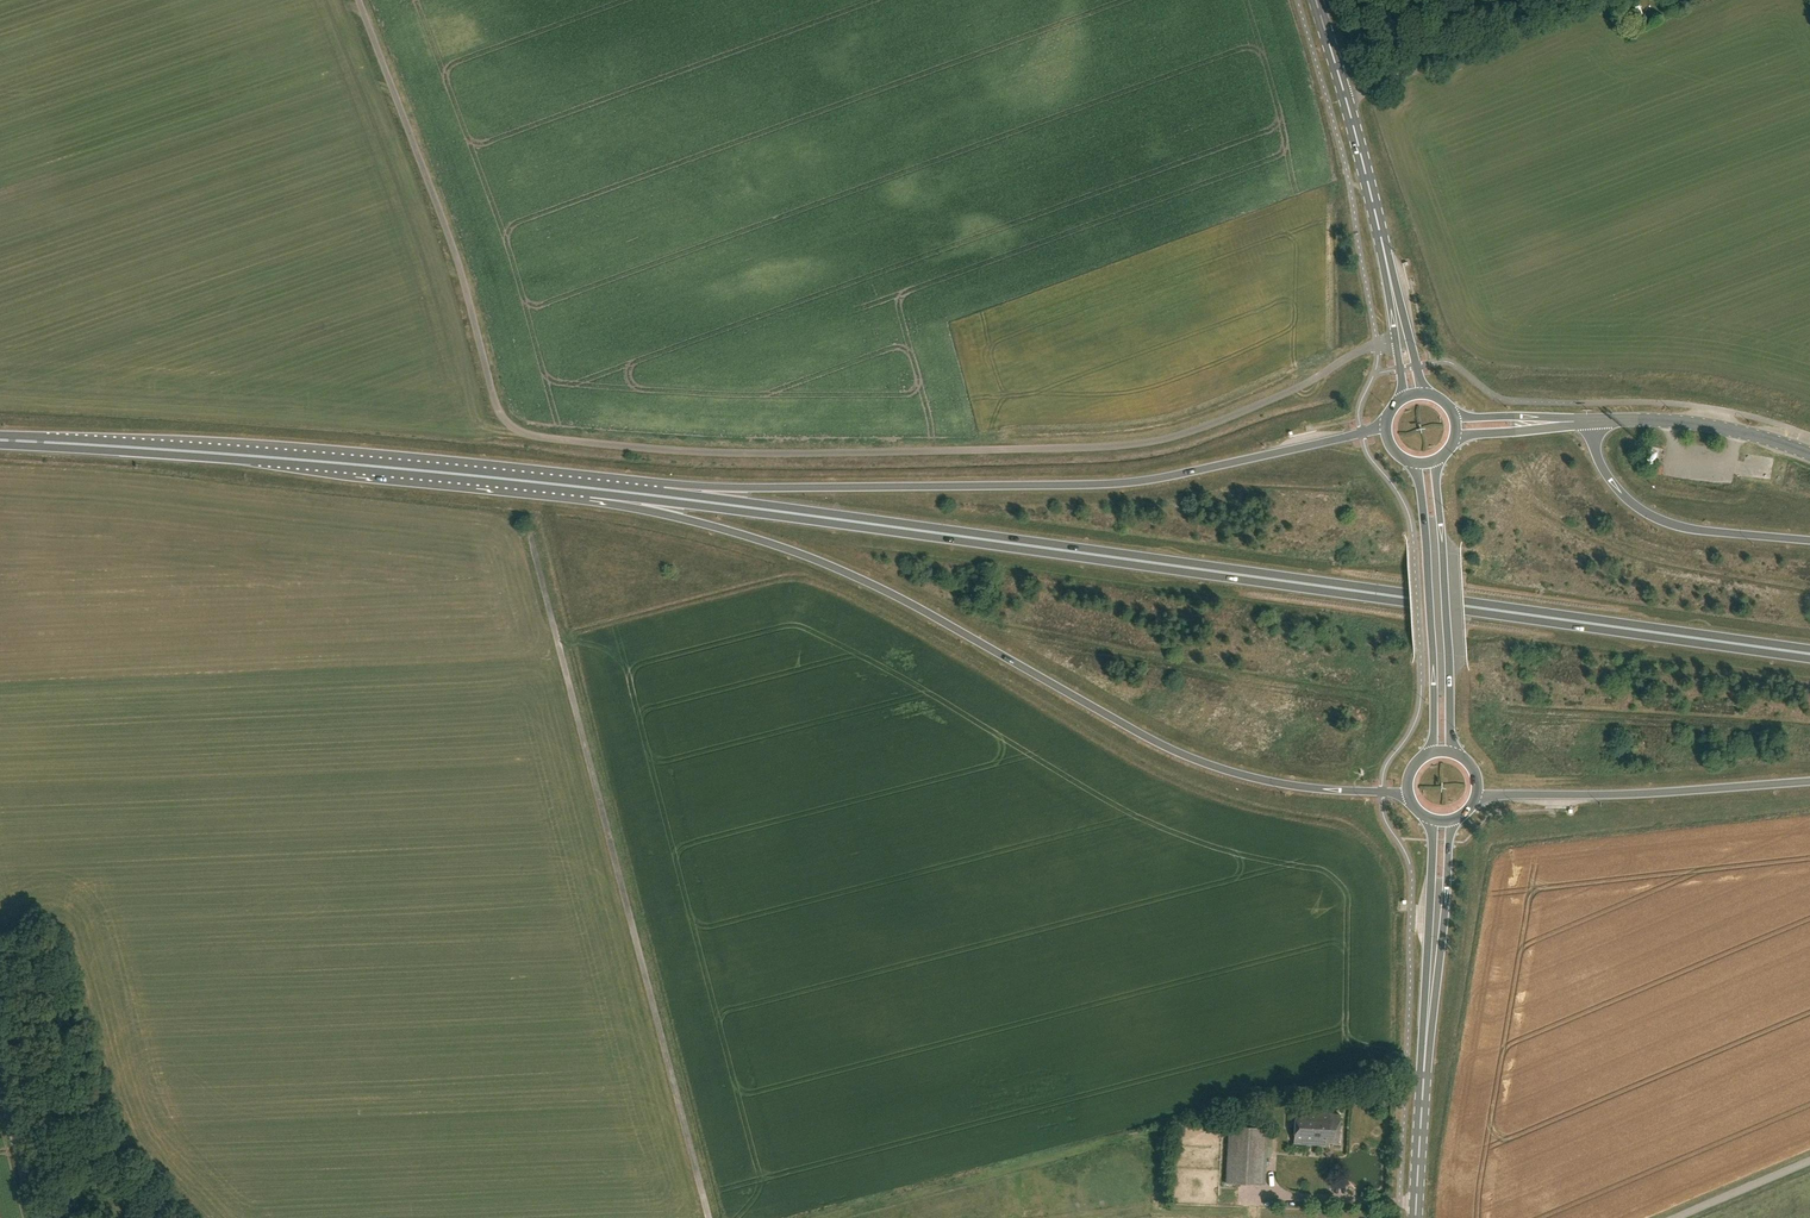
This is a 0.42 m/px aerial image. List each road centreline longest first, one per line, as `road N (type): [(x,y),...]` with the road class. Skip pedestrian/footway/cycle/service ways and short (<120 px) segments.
road 1 (unclassified): [(1396,342),(1360,351),(1285,393),(1193,430),(1108,447),(735,453),(528,434),(513,428),(493,398),(454,250),(359,0)]
road 2 (trunk): [(1809,653),(655,494)]
road 3 (trunk): [(594,487),(865,581),(1197,761),(1303,787),(1407,793)]
road 4 (trunk): [(1386,429),(1092,484),(655,494)]
road 5 (unclassified): [(708,1217),(530,535)]
road 6 (trunk): [(594,487),(0,440)]
road 7 (trunk): [(1478,797),(1809,781)]
road 8 (primary): [(1391,283),(1316,0)]
road 9 (primary): [(1451,753),(1436,464)]
road 10 (primary): [(1418,466),(1436,753)]
road 11 (trunk): [(1809,541),(1668,525),(1635,508),(1599,464),(1590,421)]
road 12 (track): [(1346,99),(1557,0)]
road 13 (tertiary): [(1809,453),(1669,421),(1590,421)]
road 14 (primary): [(1416,1217),(1430,999)]
road 15 (primary): [(1430,999),(1451,824)]
road 16 (primary): [(1433,823),(1430,999)]
road 17 (unclassified): [(1675,1217),(1809,1161)]
road 18 (unclassified): [(34,1217),(0,1079)]
road 19 (primary): [(1590,421),(1456,415)]
road 20 (primary): [(1458,438),(1590,421)]

